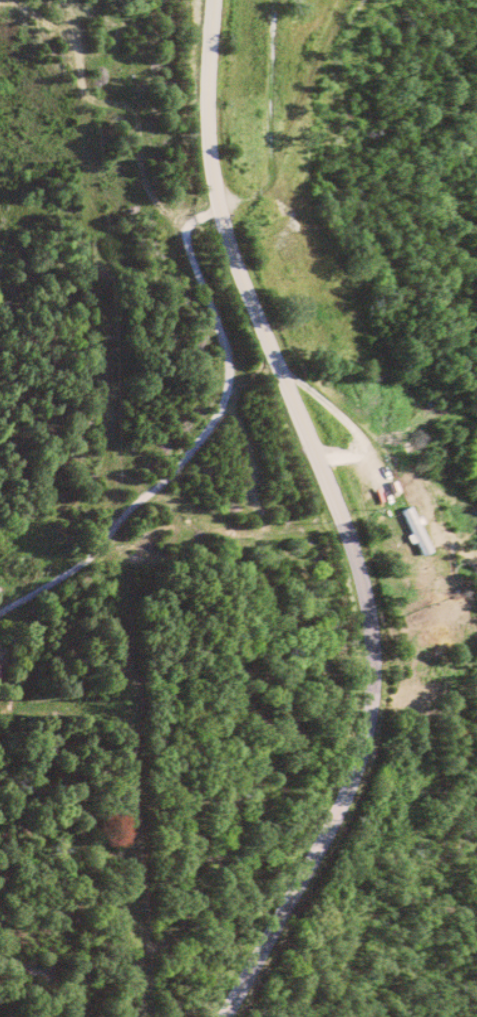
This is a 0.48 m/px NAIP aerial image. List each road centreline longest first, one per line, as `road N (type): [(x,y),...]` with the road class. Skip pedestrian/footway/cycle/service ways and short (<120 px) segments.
road 1 (secondary): [(224,1016),(356,751),(371,640),(334,503),(235,269),(219,209),(207,145),(213,0)]
road 2 (residential): [(0,611),(90,558),(222,414),(233,362),(190,235),(219,209)]

